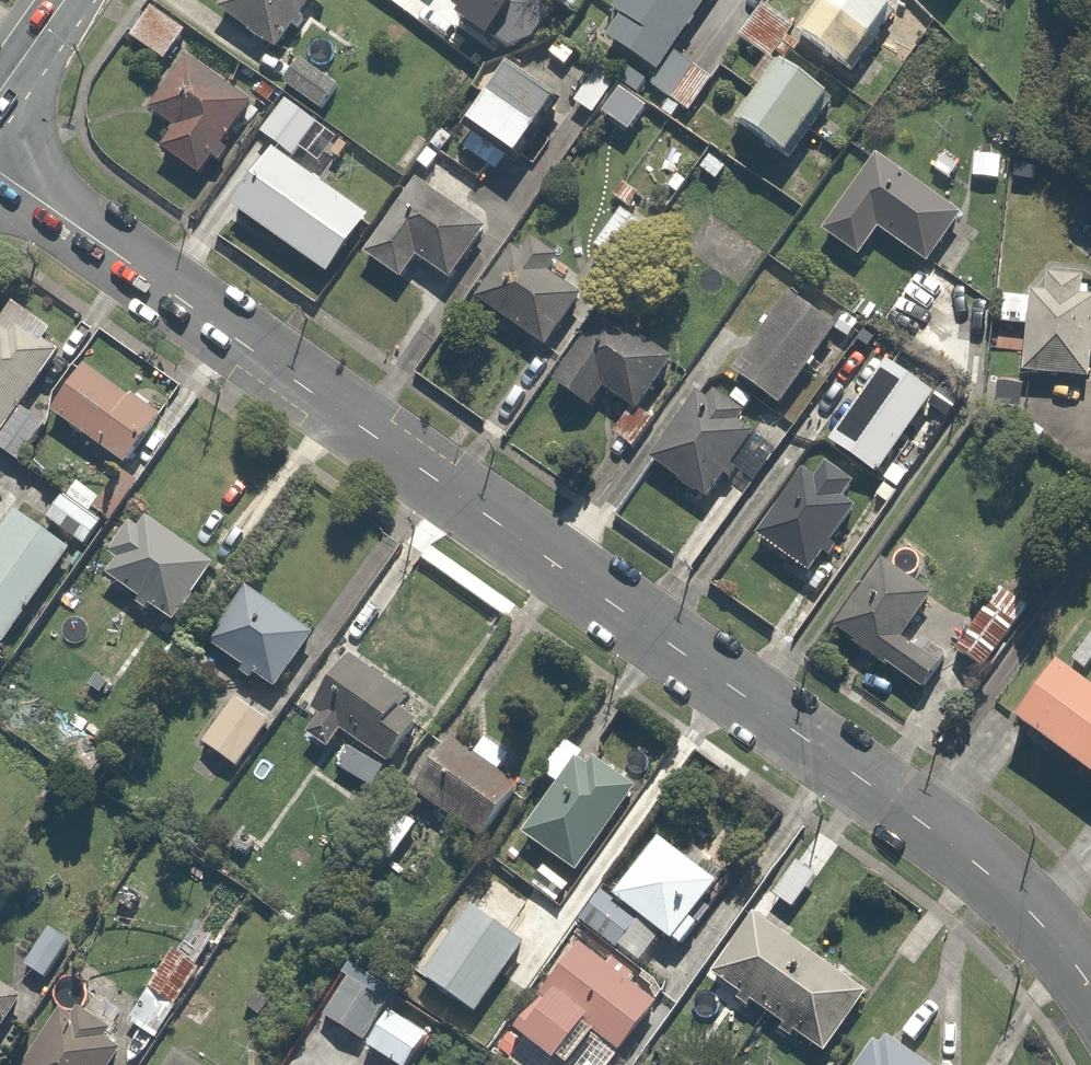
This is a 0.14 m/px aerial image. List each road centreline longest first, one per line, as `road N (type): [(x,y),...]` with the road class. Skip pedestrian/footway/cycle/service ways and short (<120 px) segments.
road 1 (residential): [(0,172),(924,823),(1036,918),(1090,986)]

